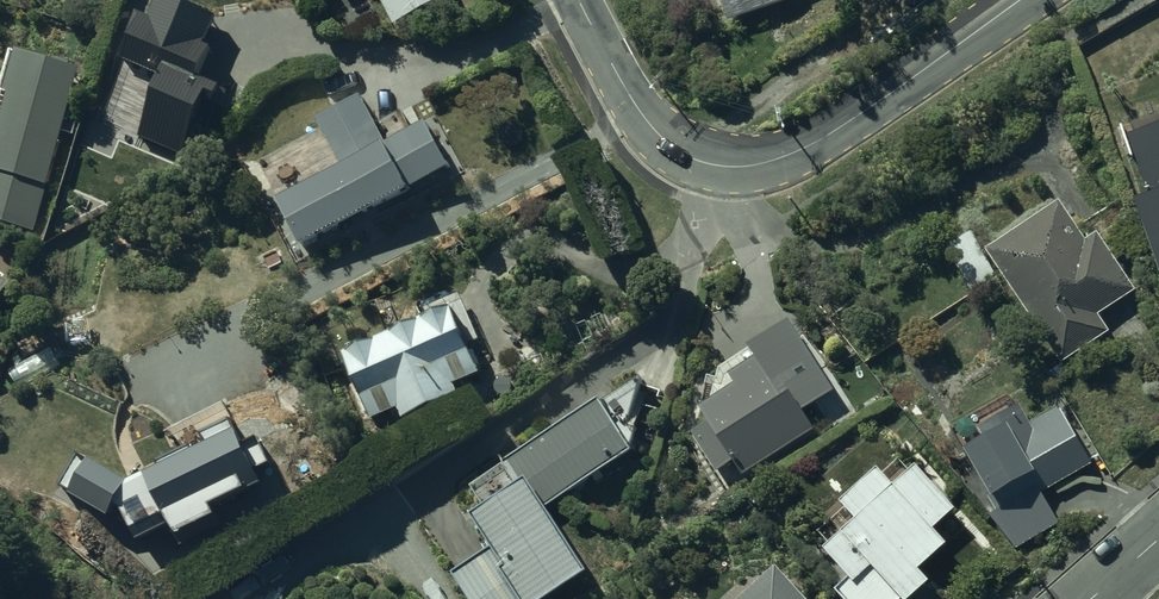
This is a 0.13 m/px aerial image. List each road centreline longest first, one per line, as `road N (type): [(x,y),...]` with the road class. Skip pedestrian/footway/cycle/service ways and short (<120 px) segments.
road 1 (unclassified): [(579,0),(658,131),(703,160),(732,164),(815,145),(1024,0)]

